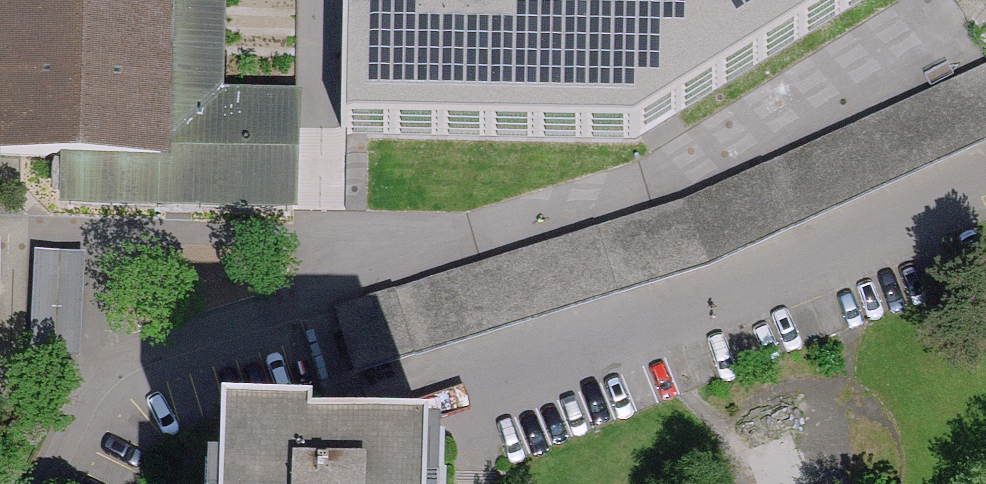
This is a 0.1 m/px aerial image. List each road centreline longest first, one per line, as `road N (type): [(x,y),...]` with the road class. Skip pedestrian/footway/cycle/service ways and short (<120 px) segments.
road 1 (residential): [(47,483),(111,373),(676,176),(971,0)]
road 2 (residential): [(985,166),(559,370),(351,426)]

